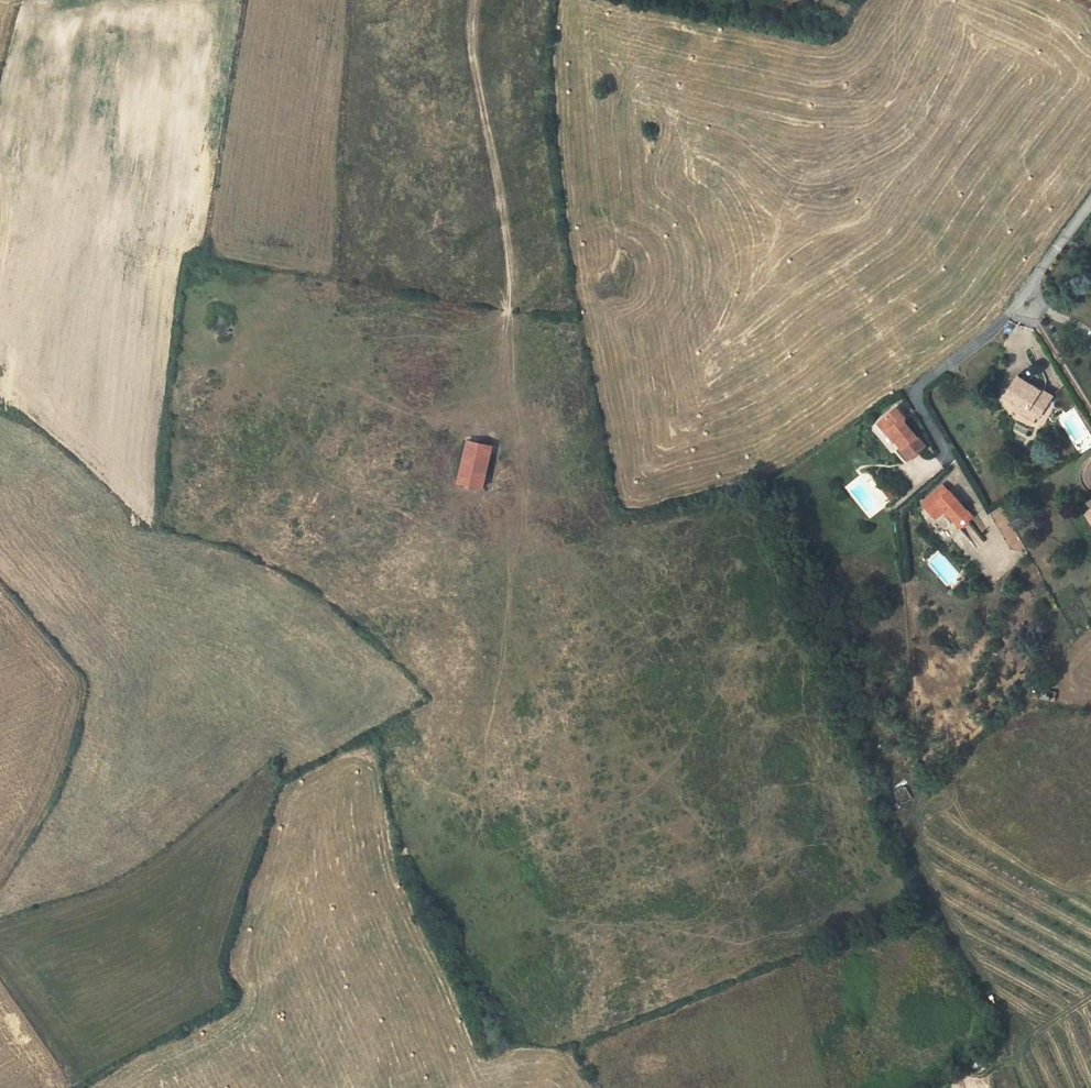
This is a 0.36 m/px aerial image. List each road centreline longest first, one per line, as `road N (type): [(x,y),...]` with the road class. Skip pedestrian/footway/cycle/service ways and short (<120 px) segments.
road 1 (residential): [(947,455),(911,394),(1025,303),(1090,203)]

